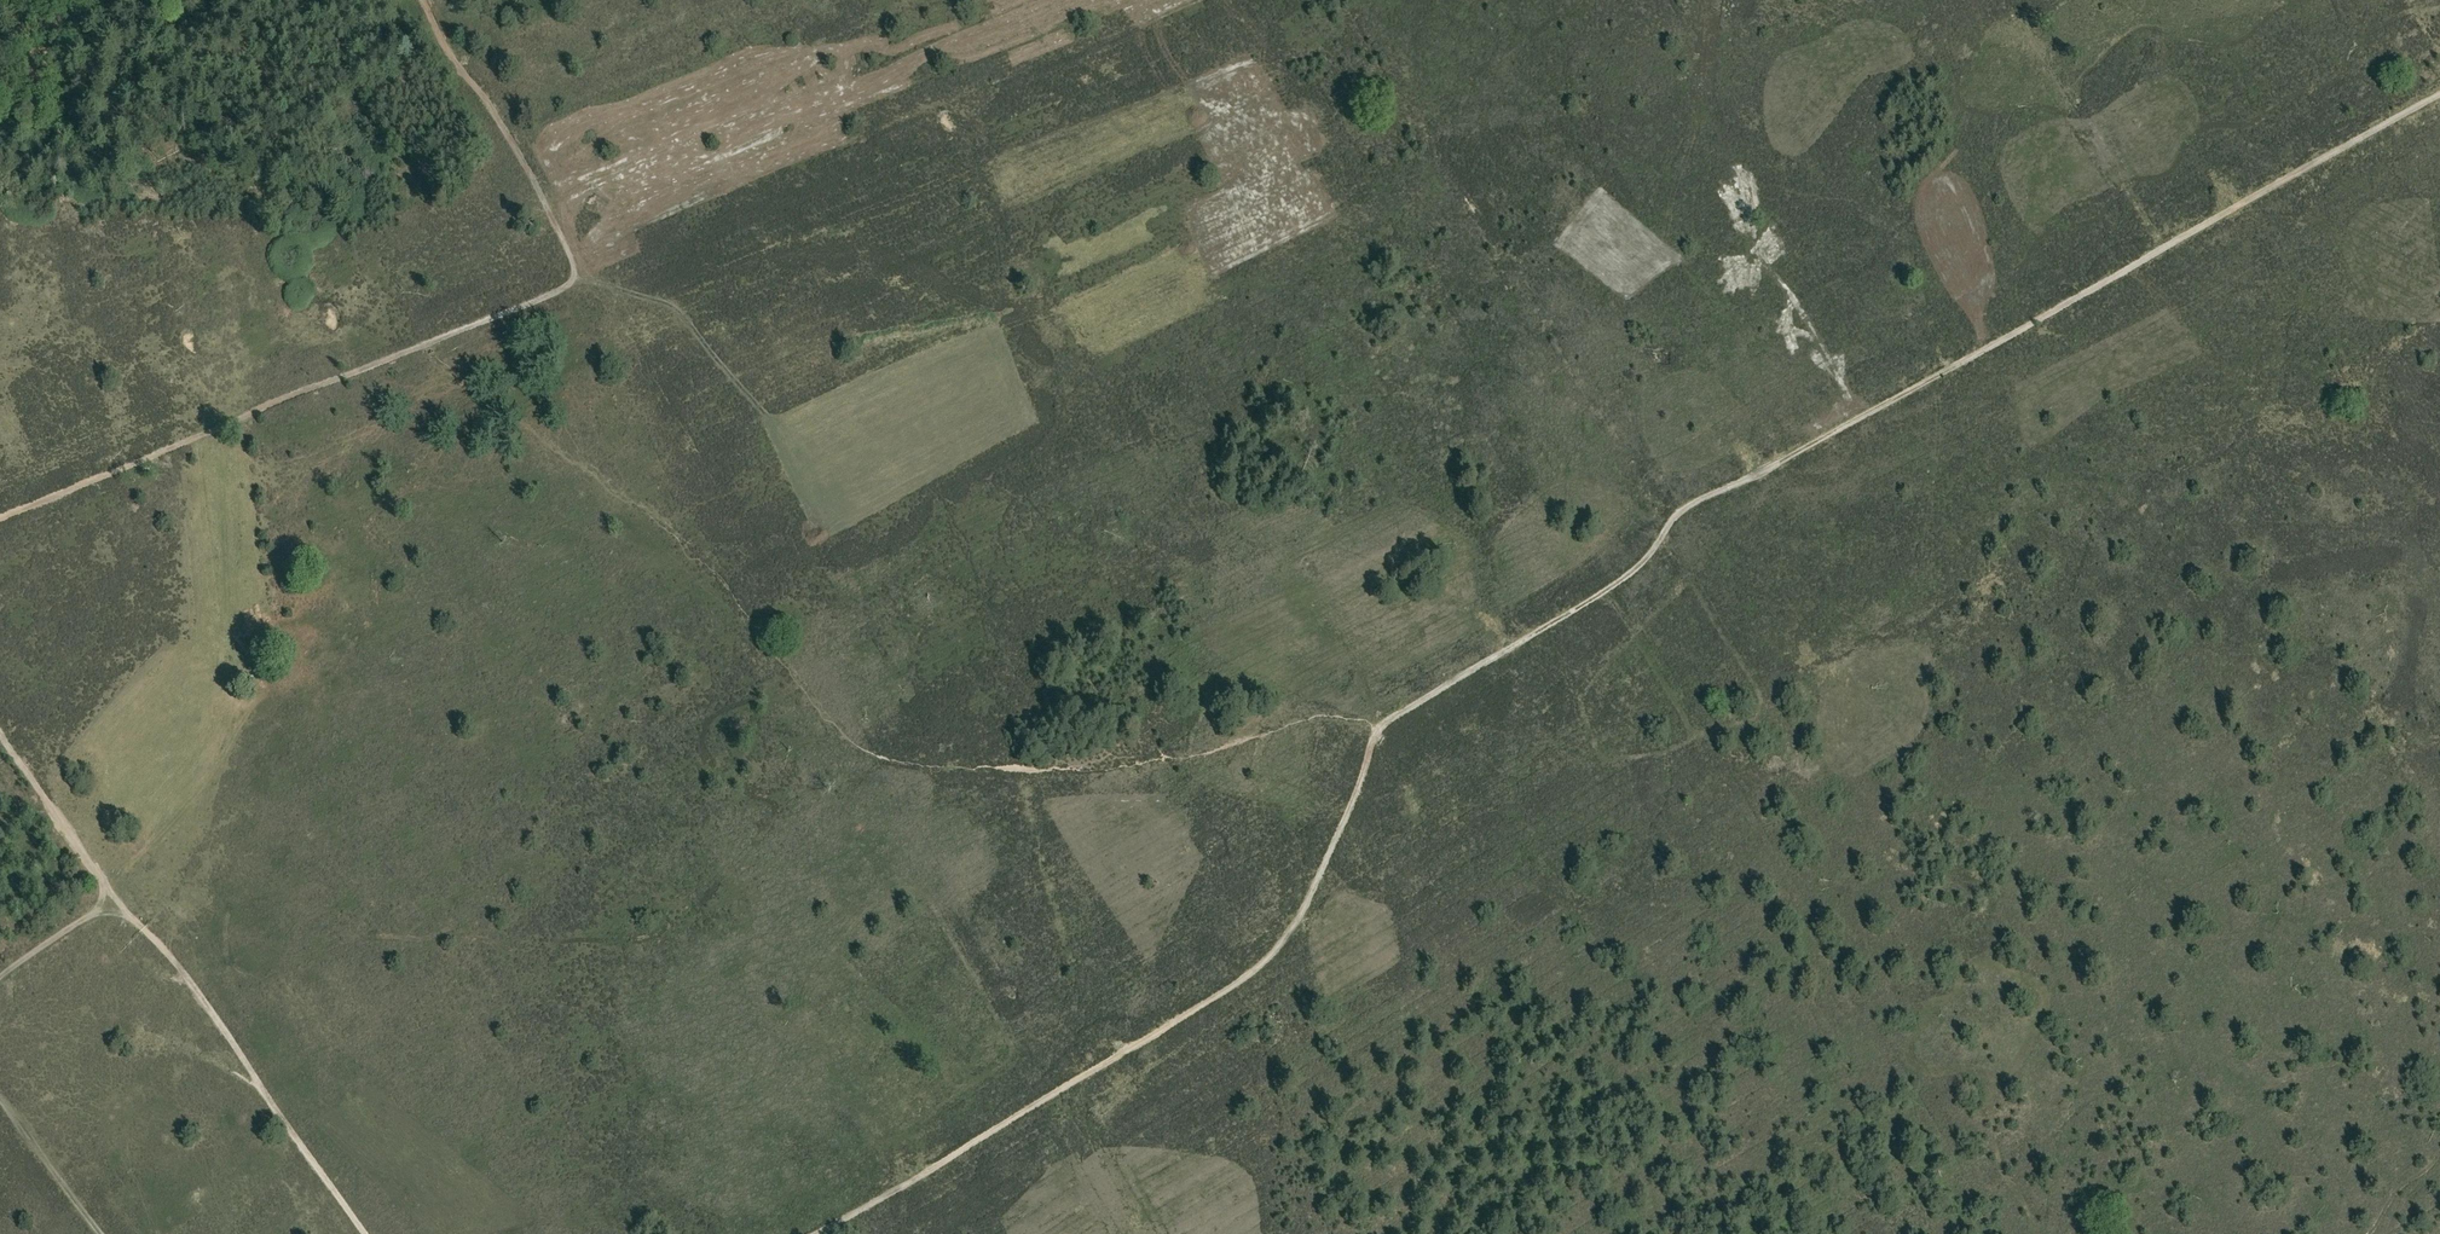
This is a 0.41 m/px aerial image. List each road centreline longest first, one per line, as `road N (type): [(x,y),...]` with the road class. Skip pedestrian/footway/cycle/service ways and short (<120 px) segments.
road 1 (track): [(424,0),(464,82),(503,124),(539,185),(579,261),(576,280),(0,519)]
road 2 (track): [(113,901),(0,978)]

